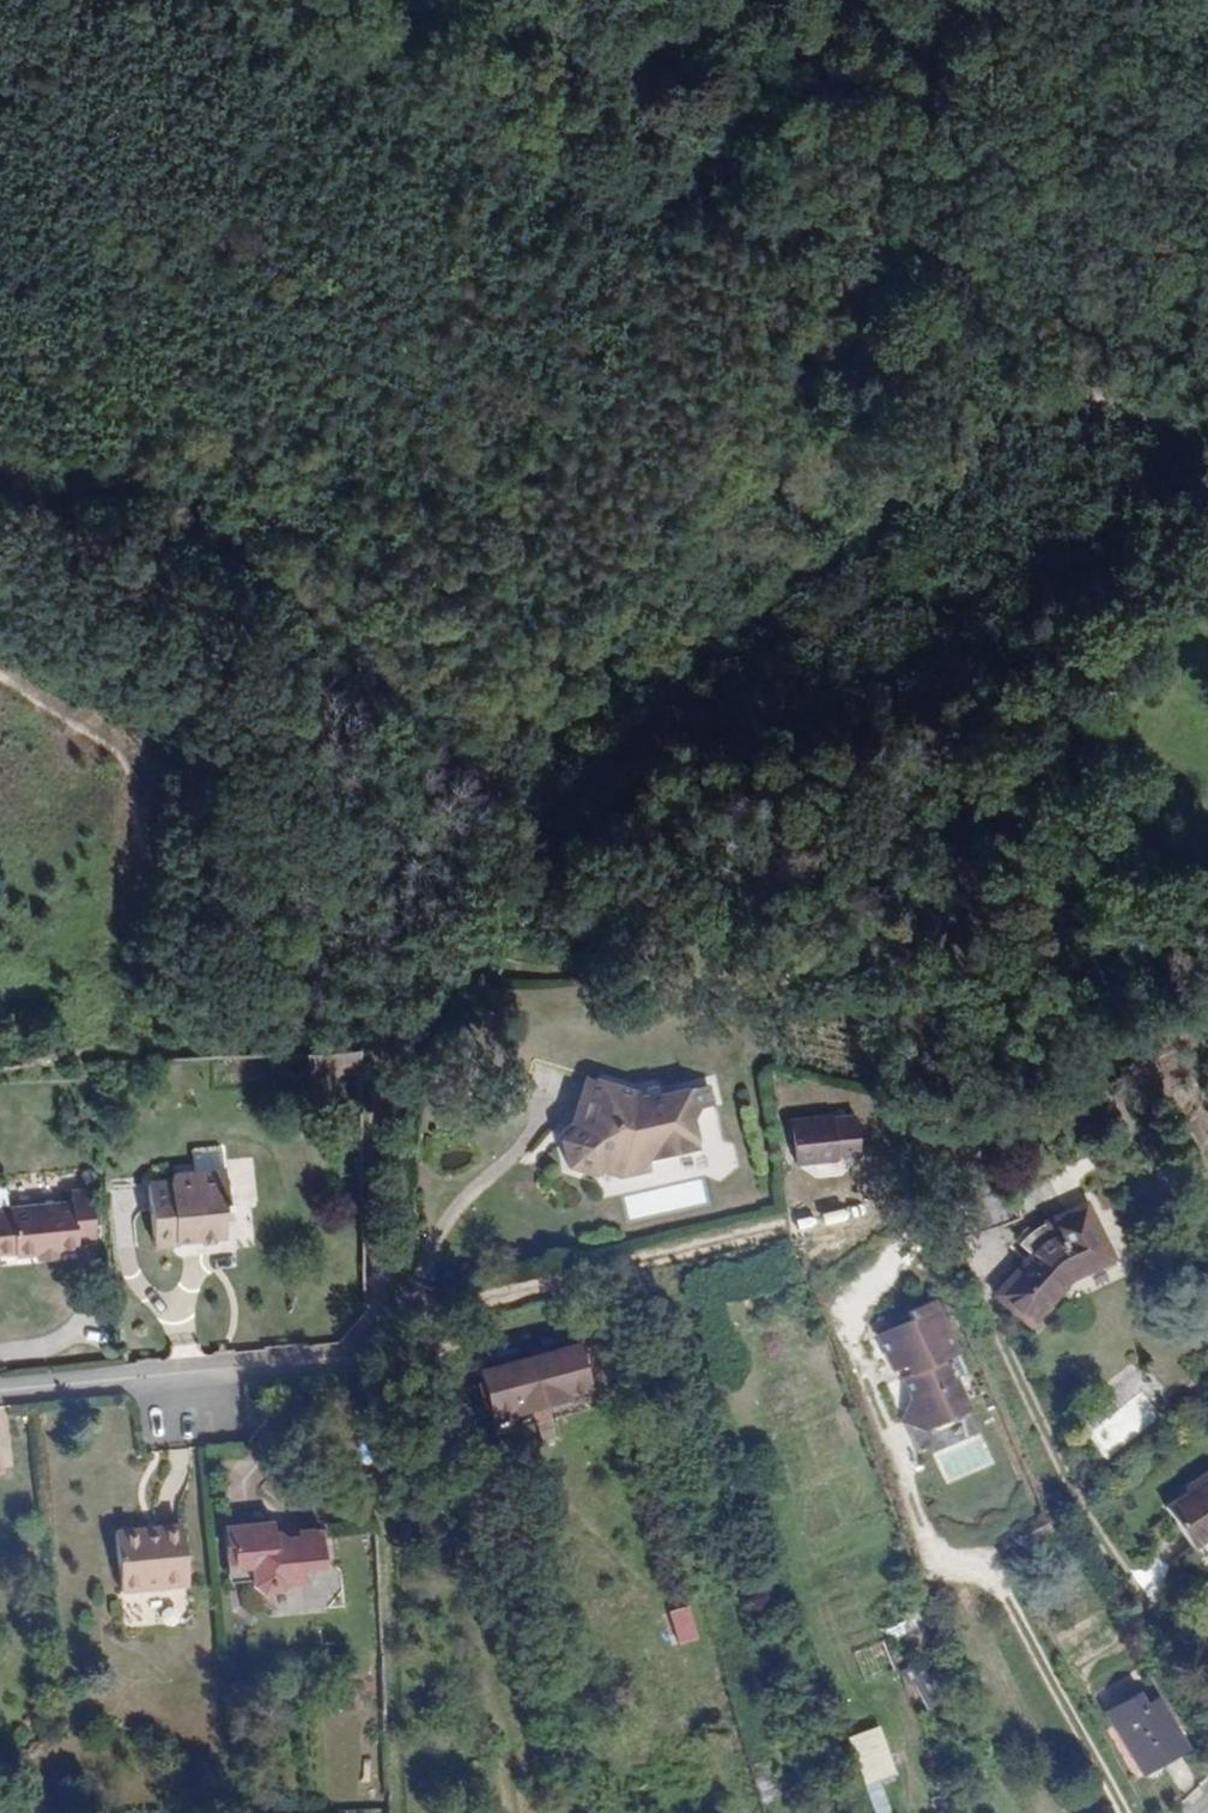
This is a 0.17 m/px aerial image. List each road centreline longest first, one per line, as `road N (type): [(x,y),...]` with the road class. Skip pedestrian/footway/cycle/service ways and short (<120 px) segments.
road 1 (track): [(233,0),(478,132),(769,237),(810,262),(820,291),(818,315),(671,506),(436,778)]
road 2 (track): [(1124,1812),(998,1587),(928,1541),(854,1344),(856,1311),(899,1240),(888,1224),(858,1212),(373,1332)]
road 3 (track): [(535,852),(678,751),(808,613),(927,524),(1009,493),(1133,463),(1207,469)]
road 4 (track): [(436,778),(0,498)]
road 5 (residential): [(0,1391),(343,1357),(373,1332)]
road 6 (track): [(436,778),(535,852)]

